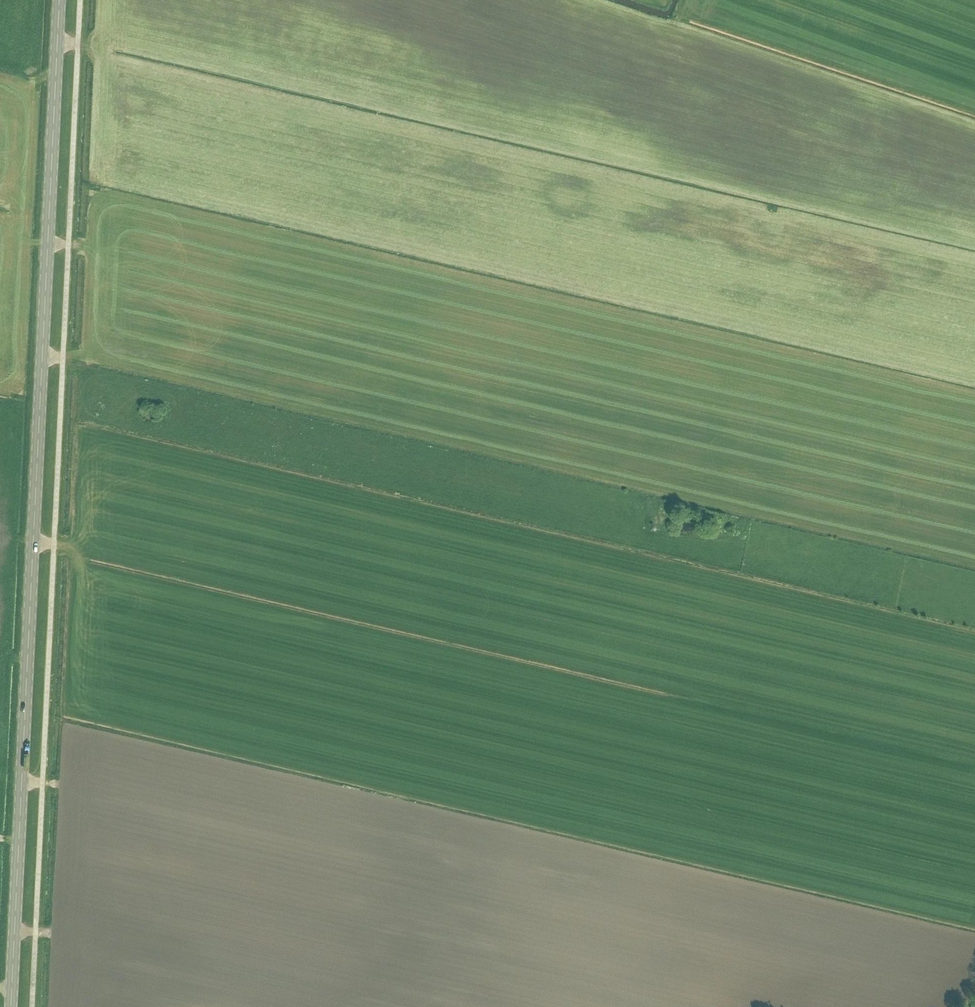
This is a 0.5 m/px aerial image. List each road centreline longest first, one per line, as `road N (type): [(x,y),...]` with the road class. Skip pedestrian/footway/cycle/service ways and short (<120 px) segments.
road 1 (primary): [(12,1006),(59,0)]

